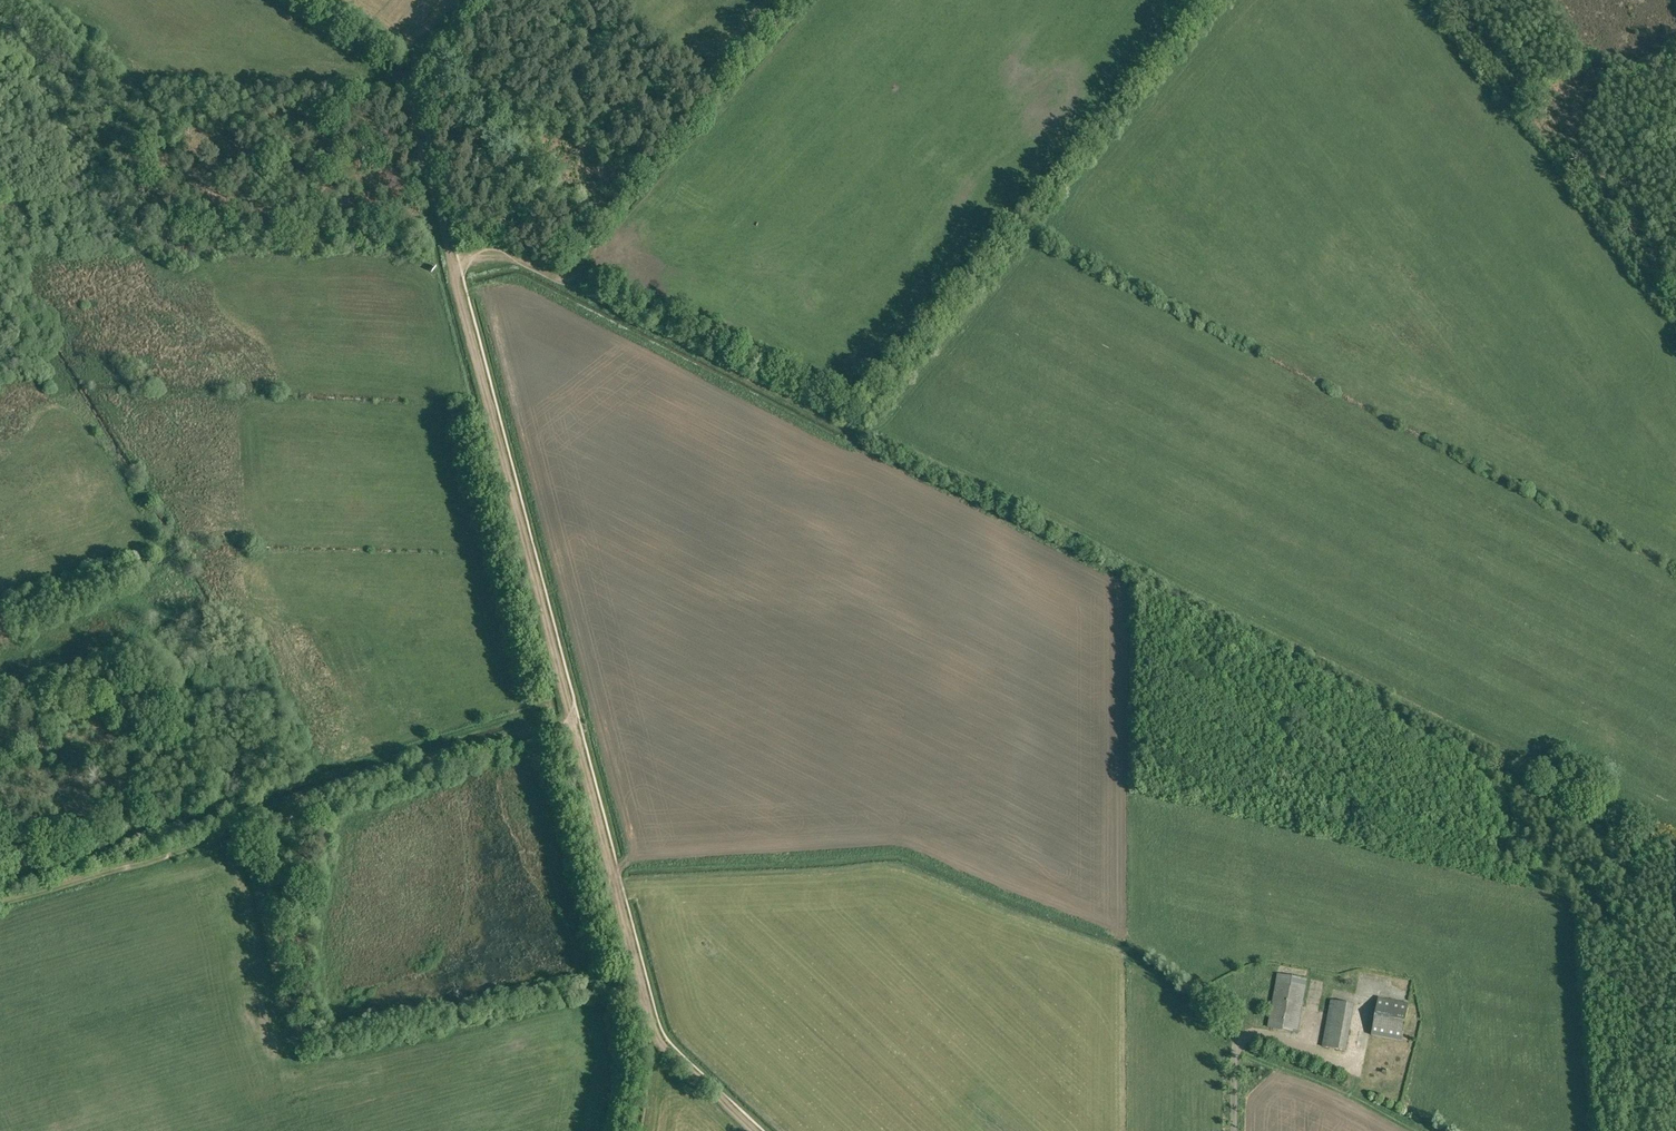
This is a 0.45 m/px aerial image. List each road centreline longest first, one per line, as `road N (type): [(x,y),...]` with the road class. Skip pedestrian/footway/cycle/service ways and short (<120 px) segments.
road 1 (track): [(458,260),(487,249),(509,253),(1675,840)]
road 2 (track): [(488,0),(411,79),(408,96),(574,717)]
road 3 (track): [(0,903),(174,852),(255,813),(574,717)]
road 4 (track): [(574,717),(653,1028),(757,1130)]

